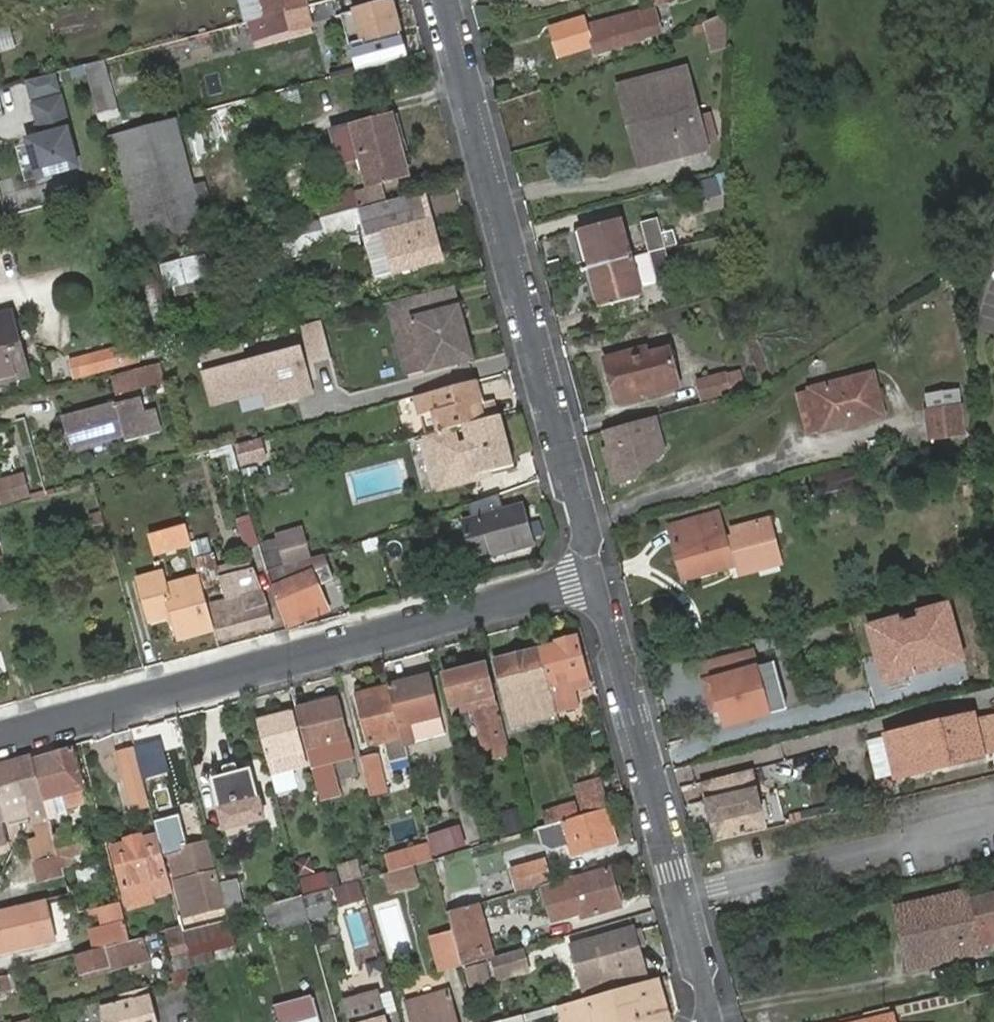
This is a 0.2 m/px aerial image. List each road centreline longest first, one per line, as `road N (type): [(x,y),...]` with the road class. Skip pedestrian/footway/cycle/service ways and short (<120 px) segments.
road 1 (residential): [(0,740),(592,579)]
road 2 (residential): [(441,0),(592,579)]
road 3 (residential): [(592,579),(711,1021)]

